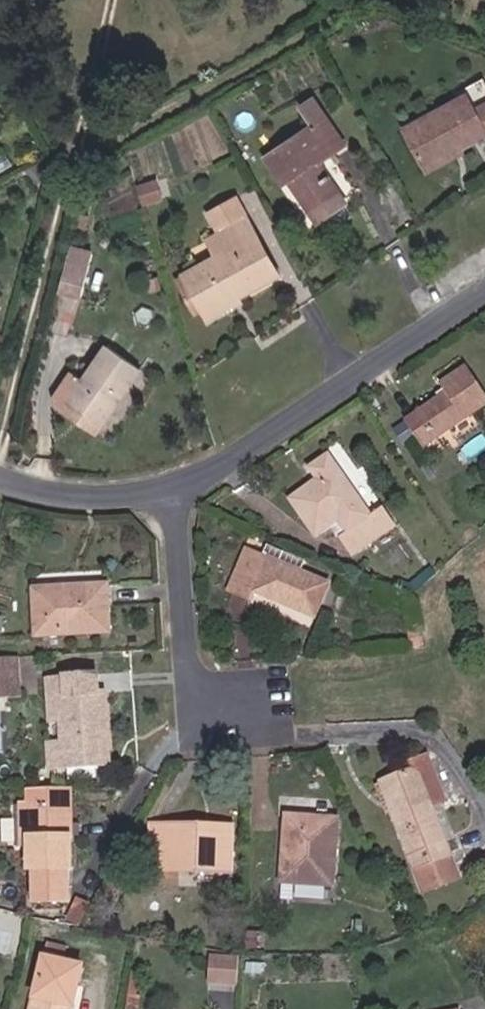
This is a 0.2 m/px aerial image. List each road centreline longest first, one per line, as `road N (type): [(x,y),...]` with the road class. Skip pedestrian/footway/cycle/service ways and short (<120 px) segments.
road 1 (residential): [(175,486),(196,483),(305,420),(484,298)]
road 2 (residential): [(175,486),(186,671),(200,696),(272,708)]
road 3 (residential): [(0,479),(63,499),(175,486)]

